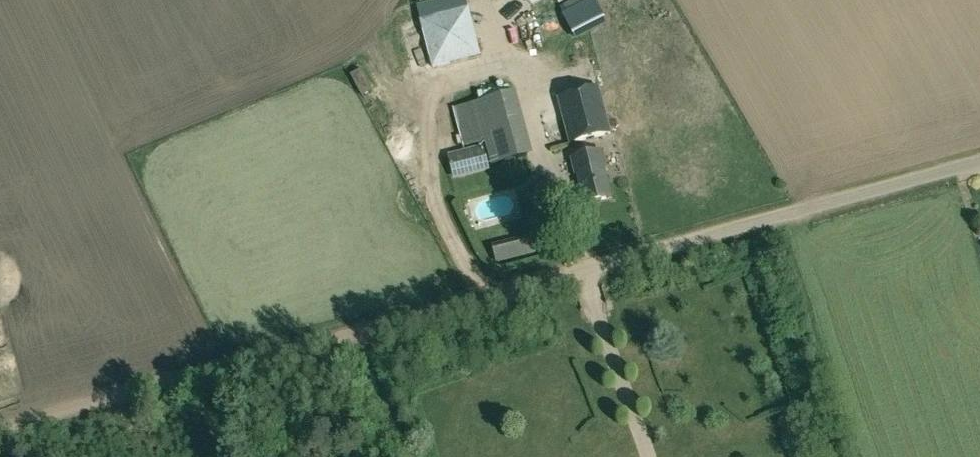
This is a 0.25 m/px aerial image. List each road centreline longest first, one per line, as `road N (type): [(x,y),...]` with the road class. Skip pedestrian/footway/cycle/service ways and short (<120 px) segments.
road 1 (unclassified): [(565,274),(979,160)]
road 2 (track): [(565,274),(239,362)]
road 3 (track): [(239,362),(0,425)]

